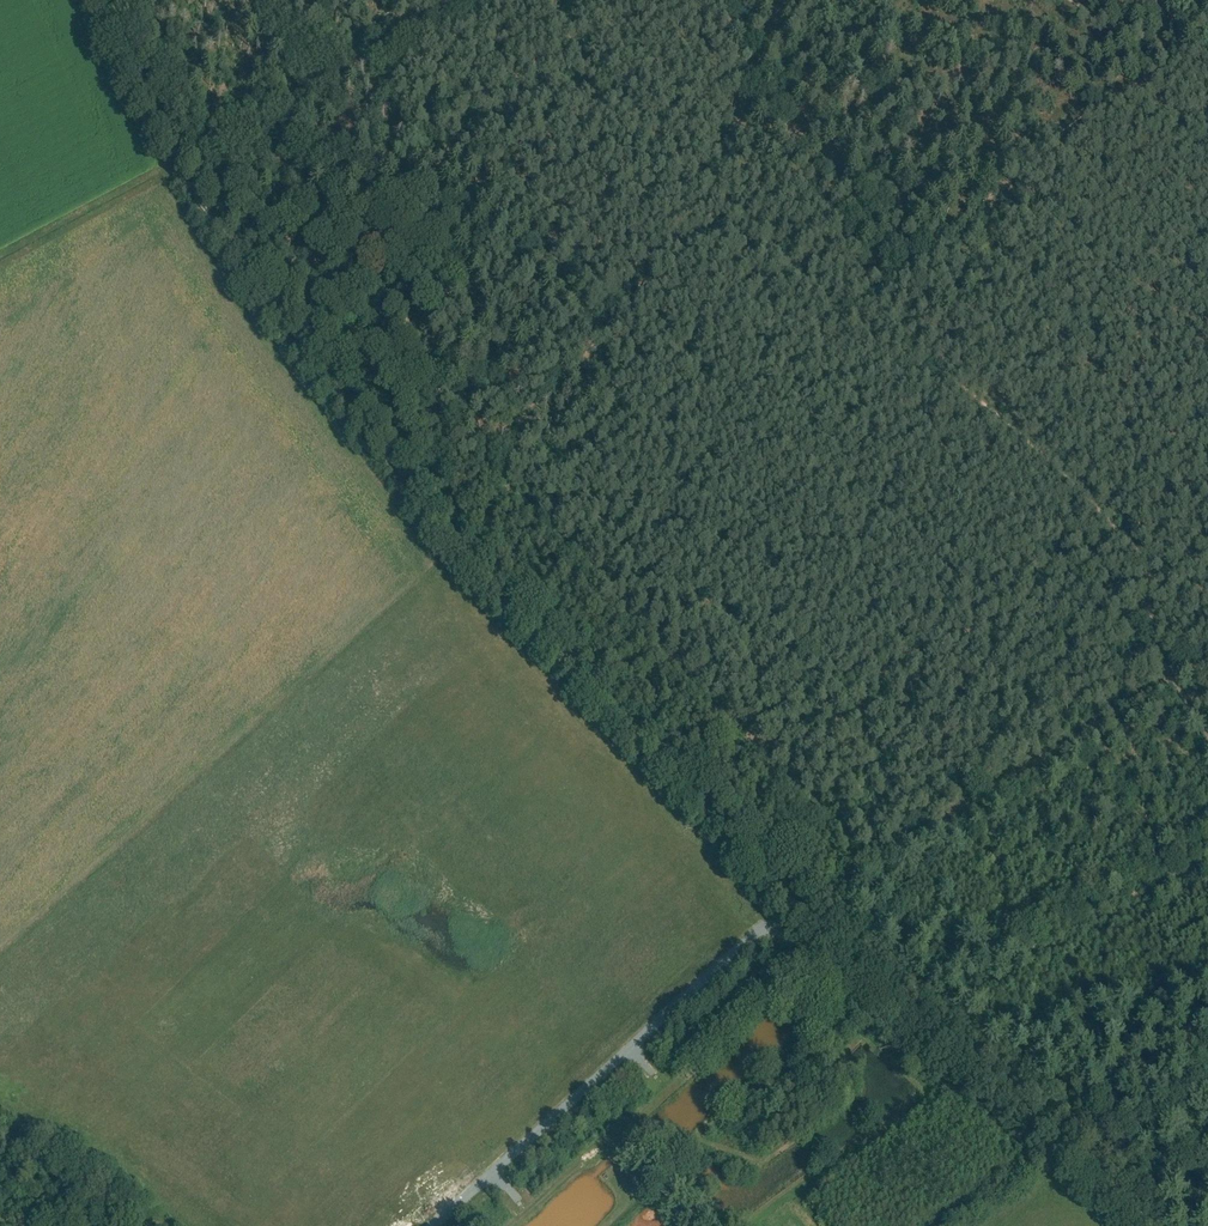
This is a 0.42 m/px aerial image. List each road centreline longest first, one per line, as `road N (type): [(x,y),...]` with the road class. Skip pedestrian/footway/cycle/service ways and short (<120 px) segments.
road 1 (track): [(552,0),(596,76),(783,260),(887,348),(960,385),(1131,541),(1149,574),(1155,645),(1207,736)]
road 2 (track): [(173,156),(426,509),(651,746)]
road 3 (track): [(805,912),(1207,657)]
road 4 (track): [(805,912),(864,976),(1107,1180),(1149,1225)]
road 5 (track): [(173,156),(241,130),(473,0)]
road 6 (track): [(651,746),(805,912)]
road 7 (track): [(1207,1024),(1119,1087),(1107,1180)]
road 8 (track): [(102,0),(173,156)]
road 9 (track): [(0,1135),(145,1225)]

